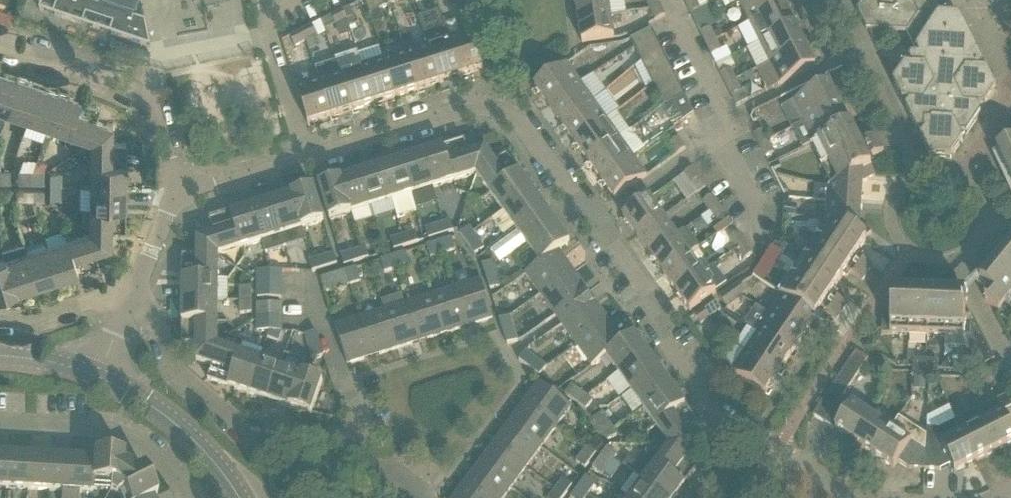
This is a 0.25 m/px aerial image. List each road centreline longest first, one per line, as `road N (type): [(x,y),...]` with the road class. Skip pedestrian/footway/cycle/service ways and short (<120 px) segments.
road 1 (residential): [(303,158),(482,103),(510,121),(589,227)]
road 2 (residential): [(353,429),(311,442),(267,443),(214,421),(186,394),(131,305)]
road 3 (residential): [(589,227),(745,436)]
road 4 (residential): [(182,193),(151,118),(123,83),(0,41)]
road 5 (residential): [(174,497),(144,439),(122,425),(0,417)]
road 6 (tertiary): [(236,497),(212,463),(141,394),(102,372)]
road 7 (residential): [(303,158),(264,37),(267,15),(293,0)]
road 8 (residential): [(589,227),(727,131)]
road 9 (residential): [(353,429),(324,327),(294,296)]
road 10 (residential): [(669,0),(727,131)]
road 11 (residential): [(131,305),(91,297),(0,320)]
road 12 (residential): [(182,193),(303,158)]
road 13 (residential): [(131,305),(166,212),(182,193)]
road 14 (residential): [(727,131),(763,246)]

